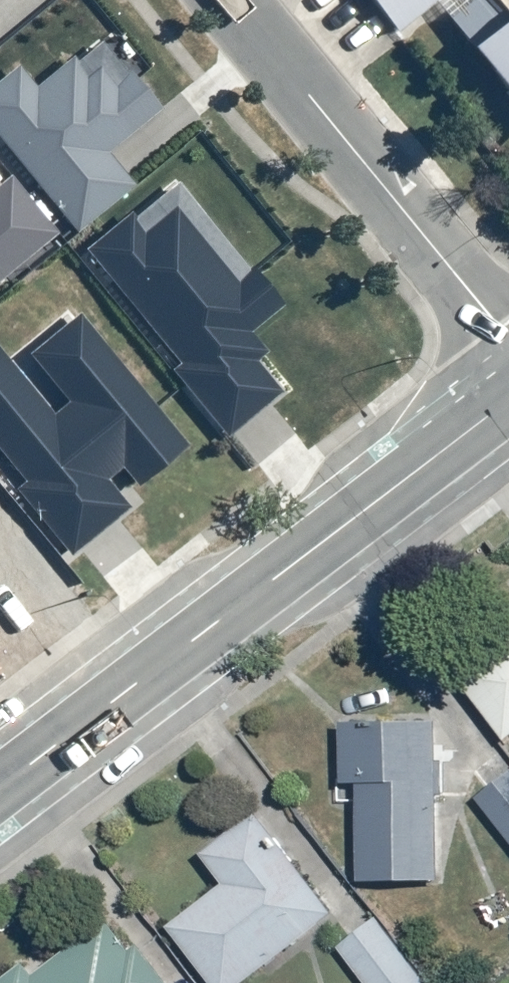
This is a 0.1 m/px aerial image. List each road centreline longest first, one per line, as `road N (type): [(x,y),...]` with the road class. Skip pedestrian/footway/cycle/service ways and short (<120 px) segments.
road 1 (tertiary): [(0,785),(508,399)]
road 2 (residential): [(508,344),(230,0)]

